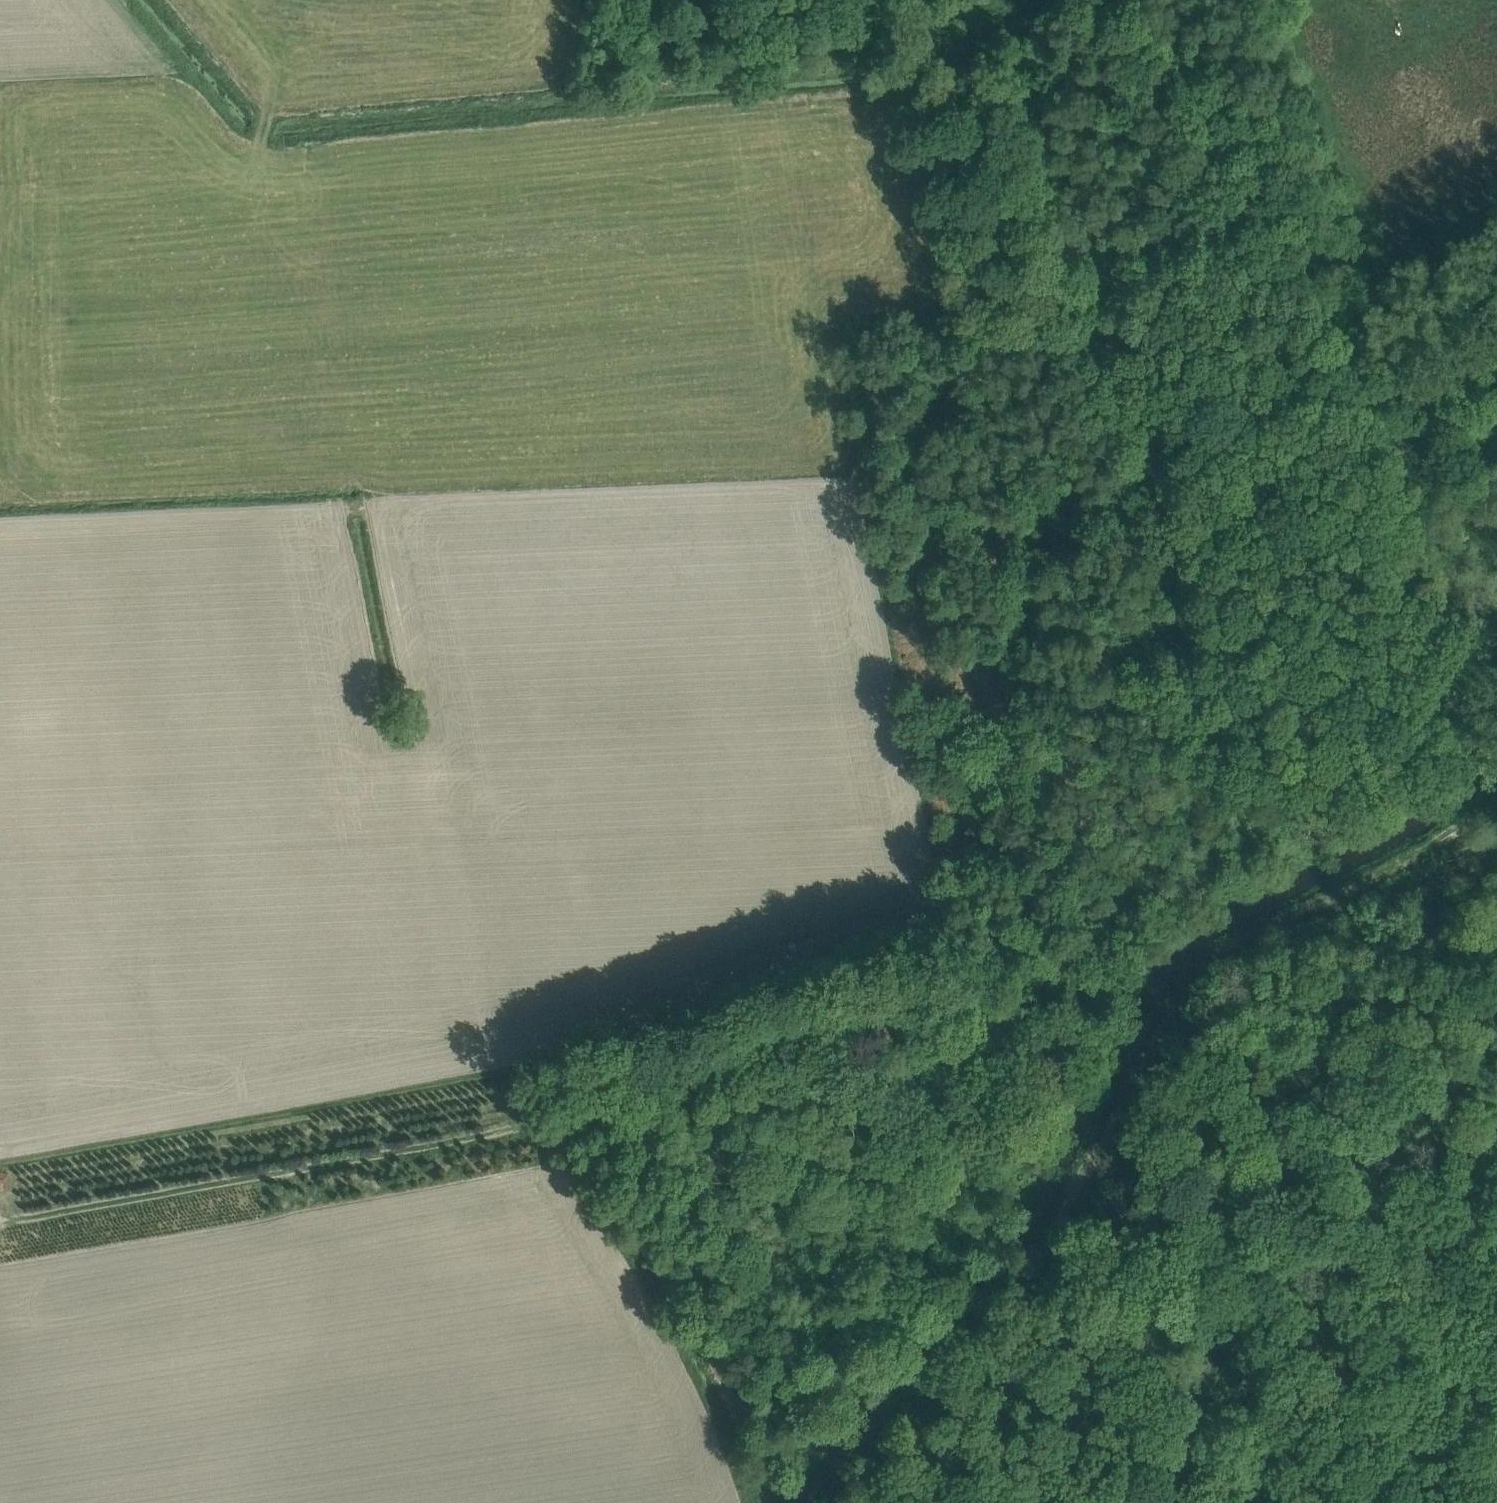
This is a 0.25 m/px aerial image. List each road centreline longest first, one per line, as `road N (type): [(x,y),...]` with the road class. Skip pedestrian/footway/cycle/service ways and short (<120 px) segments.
road 1 (track): [(0,1189),(554,1089)]

